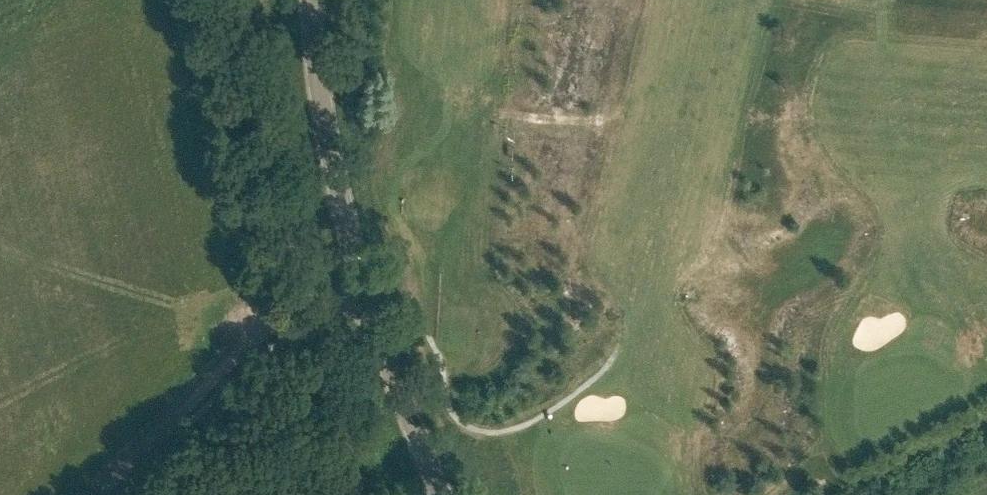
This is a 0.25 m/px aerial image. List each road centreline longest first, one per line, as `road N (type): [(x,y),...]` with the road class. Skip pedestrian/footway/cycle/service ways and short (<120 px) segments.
road 1 (tertiary): [(442,494),(364,291),(338,194),(312,0)]
road 2 (track): [(180,0),(267,348)]
road 3 (track): [(100,494),(264,330),(364,291)]

